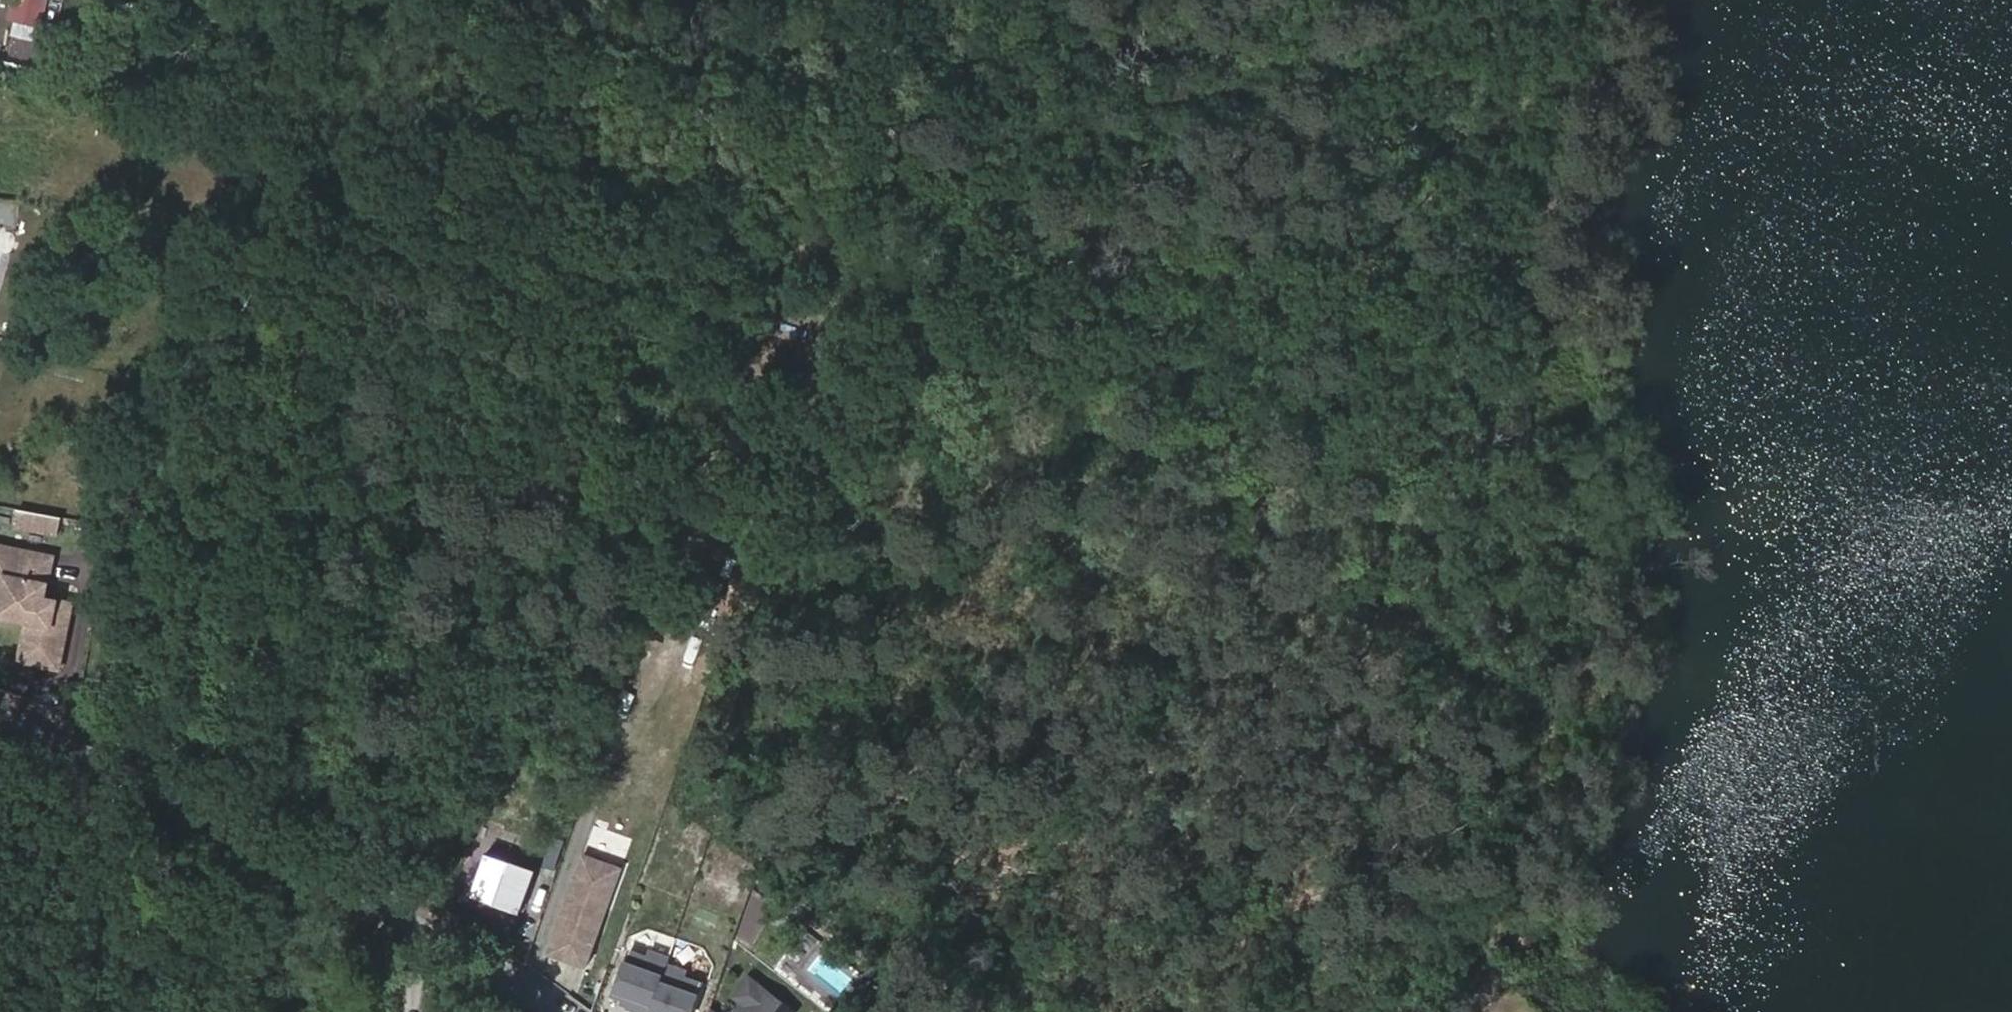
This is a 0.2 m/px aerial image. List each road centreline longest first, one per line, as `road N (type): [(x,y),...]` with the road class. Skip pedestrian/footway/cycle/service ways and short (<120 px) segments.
road 1 (residential): [(0,722),(128,772),(477,952),(569,1011)]

